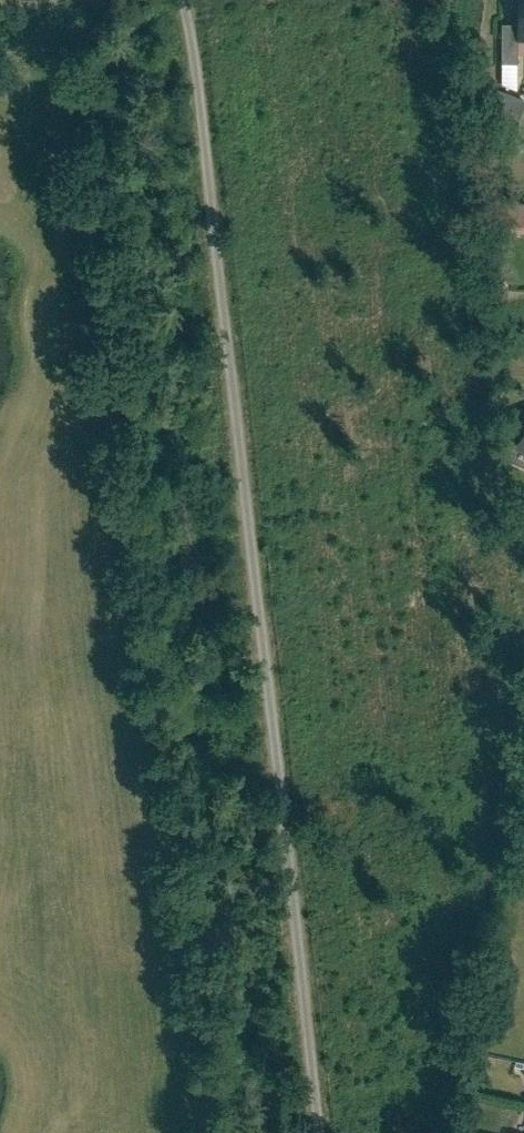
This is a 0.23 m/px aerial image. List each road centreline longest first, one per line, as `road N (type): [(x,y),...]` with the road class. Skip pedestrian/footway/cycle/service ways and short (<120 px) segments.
road 1 (track): [(185,0),(321,1132)]

